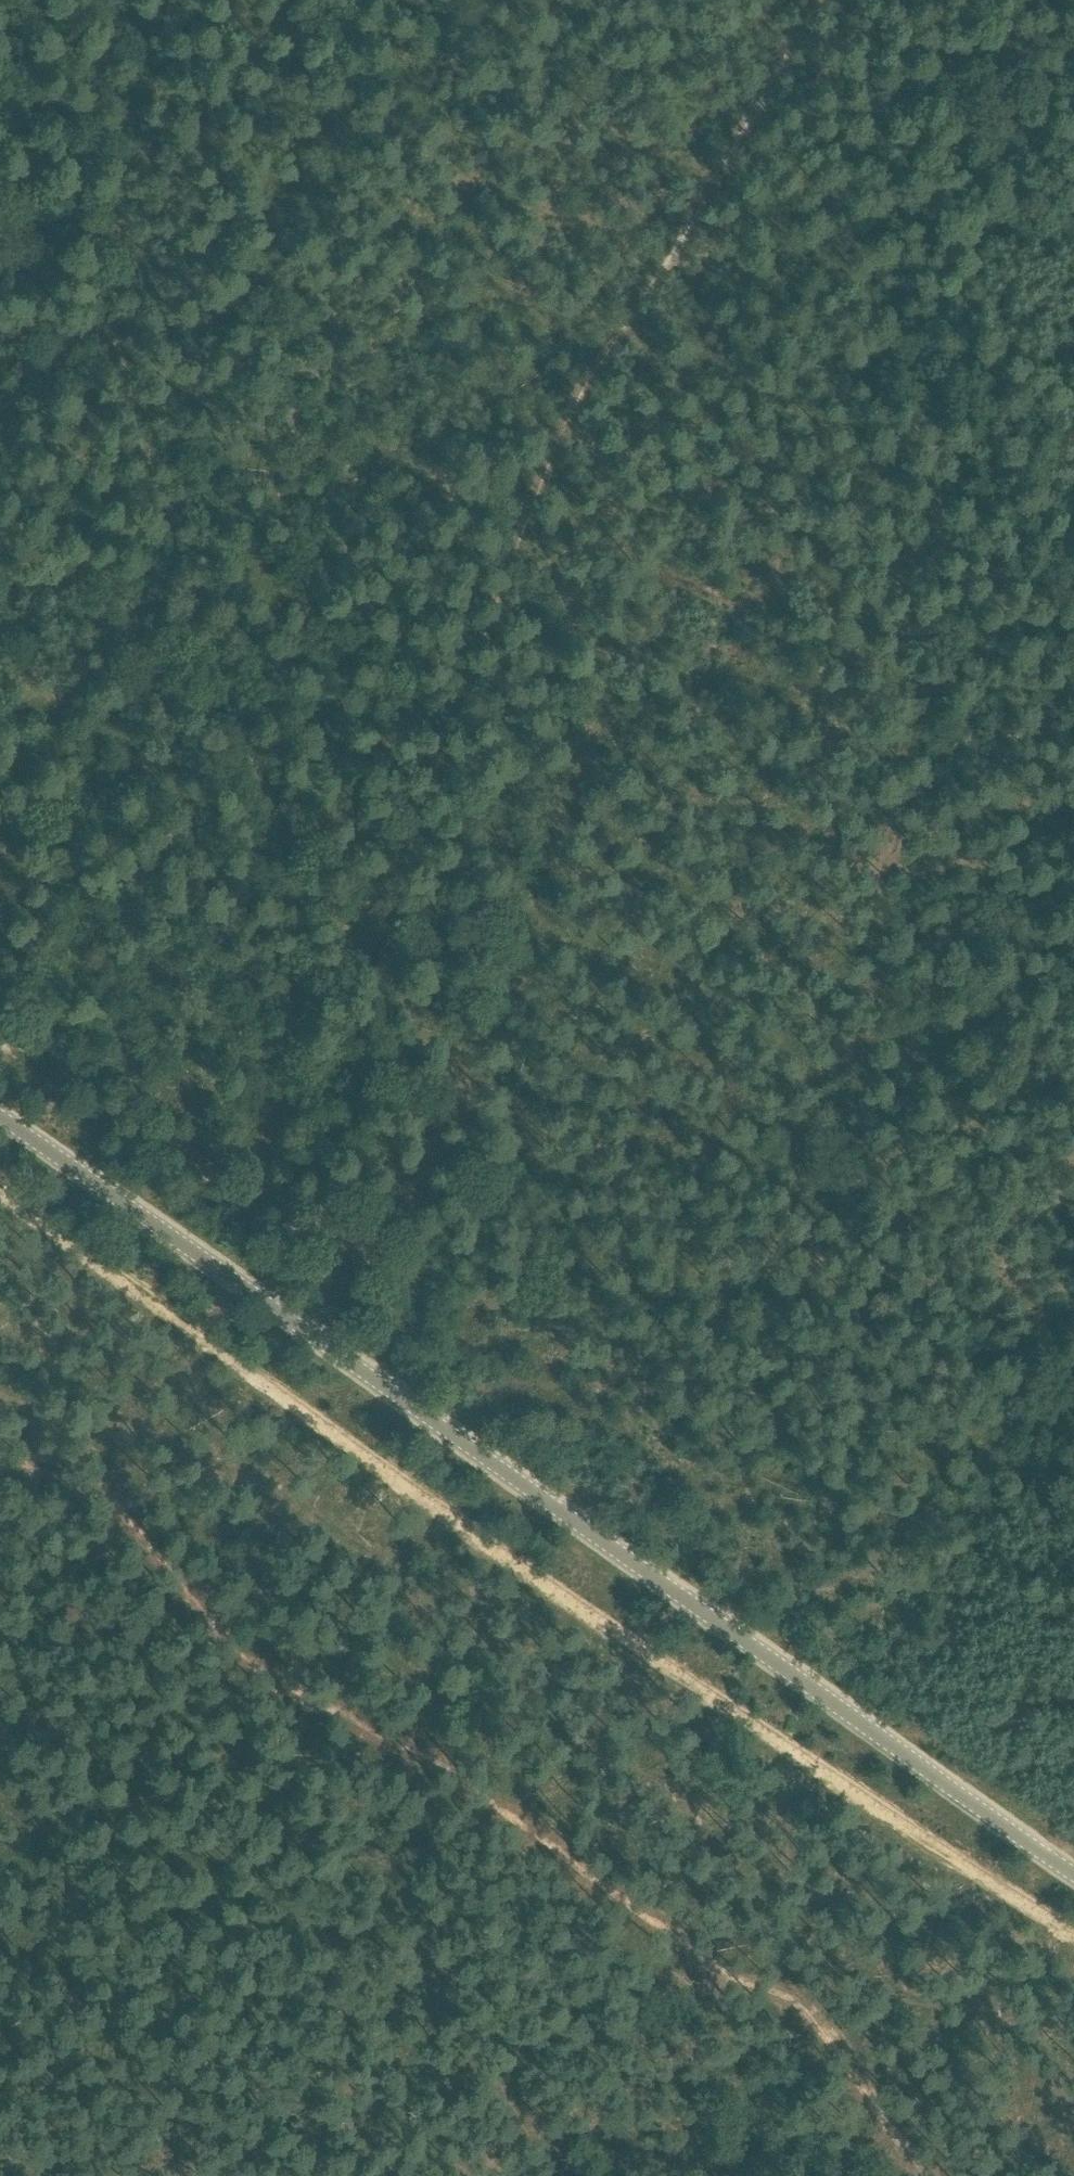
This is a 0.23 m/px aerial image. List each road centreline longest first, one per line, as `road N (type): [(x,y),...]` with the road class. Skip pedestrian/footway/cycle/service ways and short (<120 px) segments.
road 1 (tertiary): [(1073,1870),(0,1123)]

